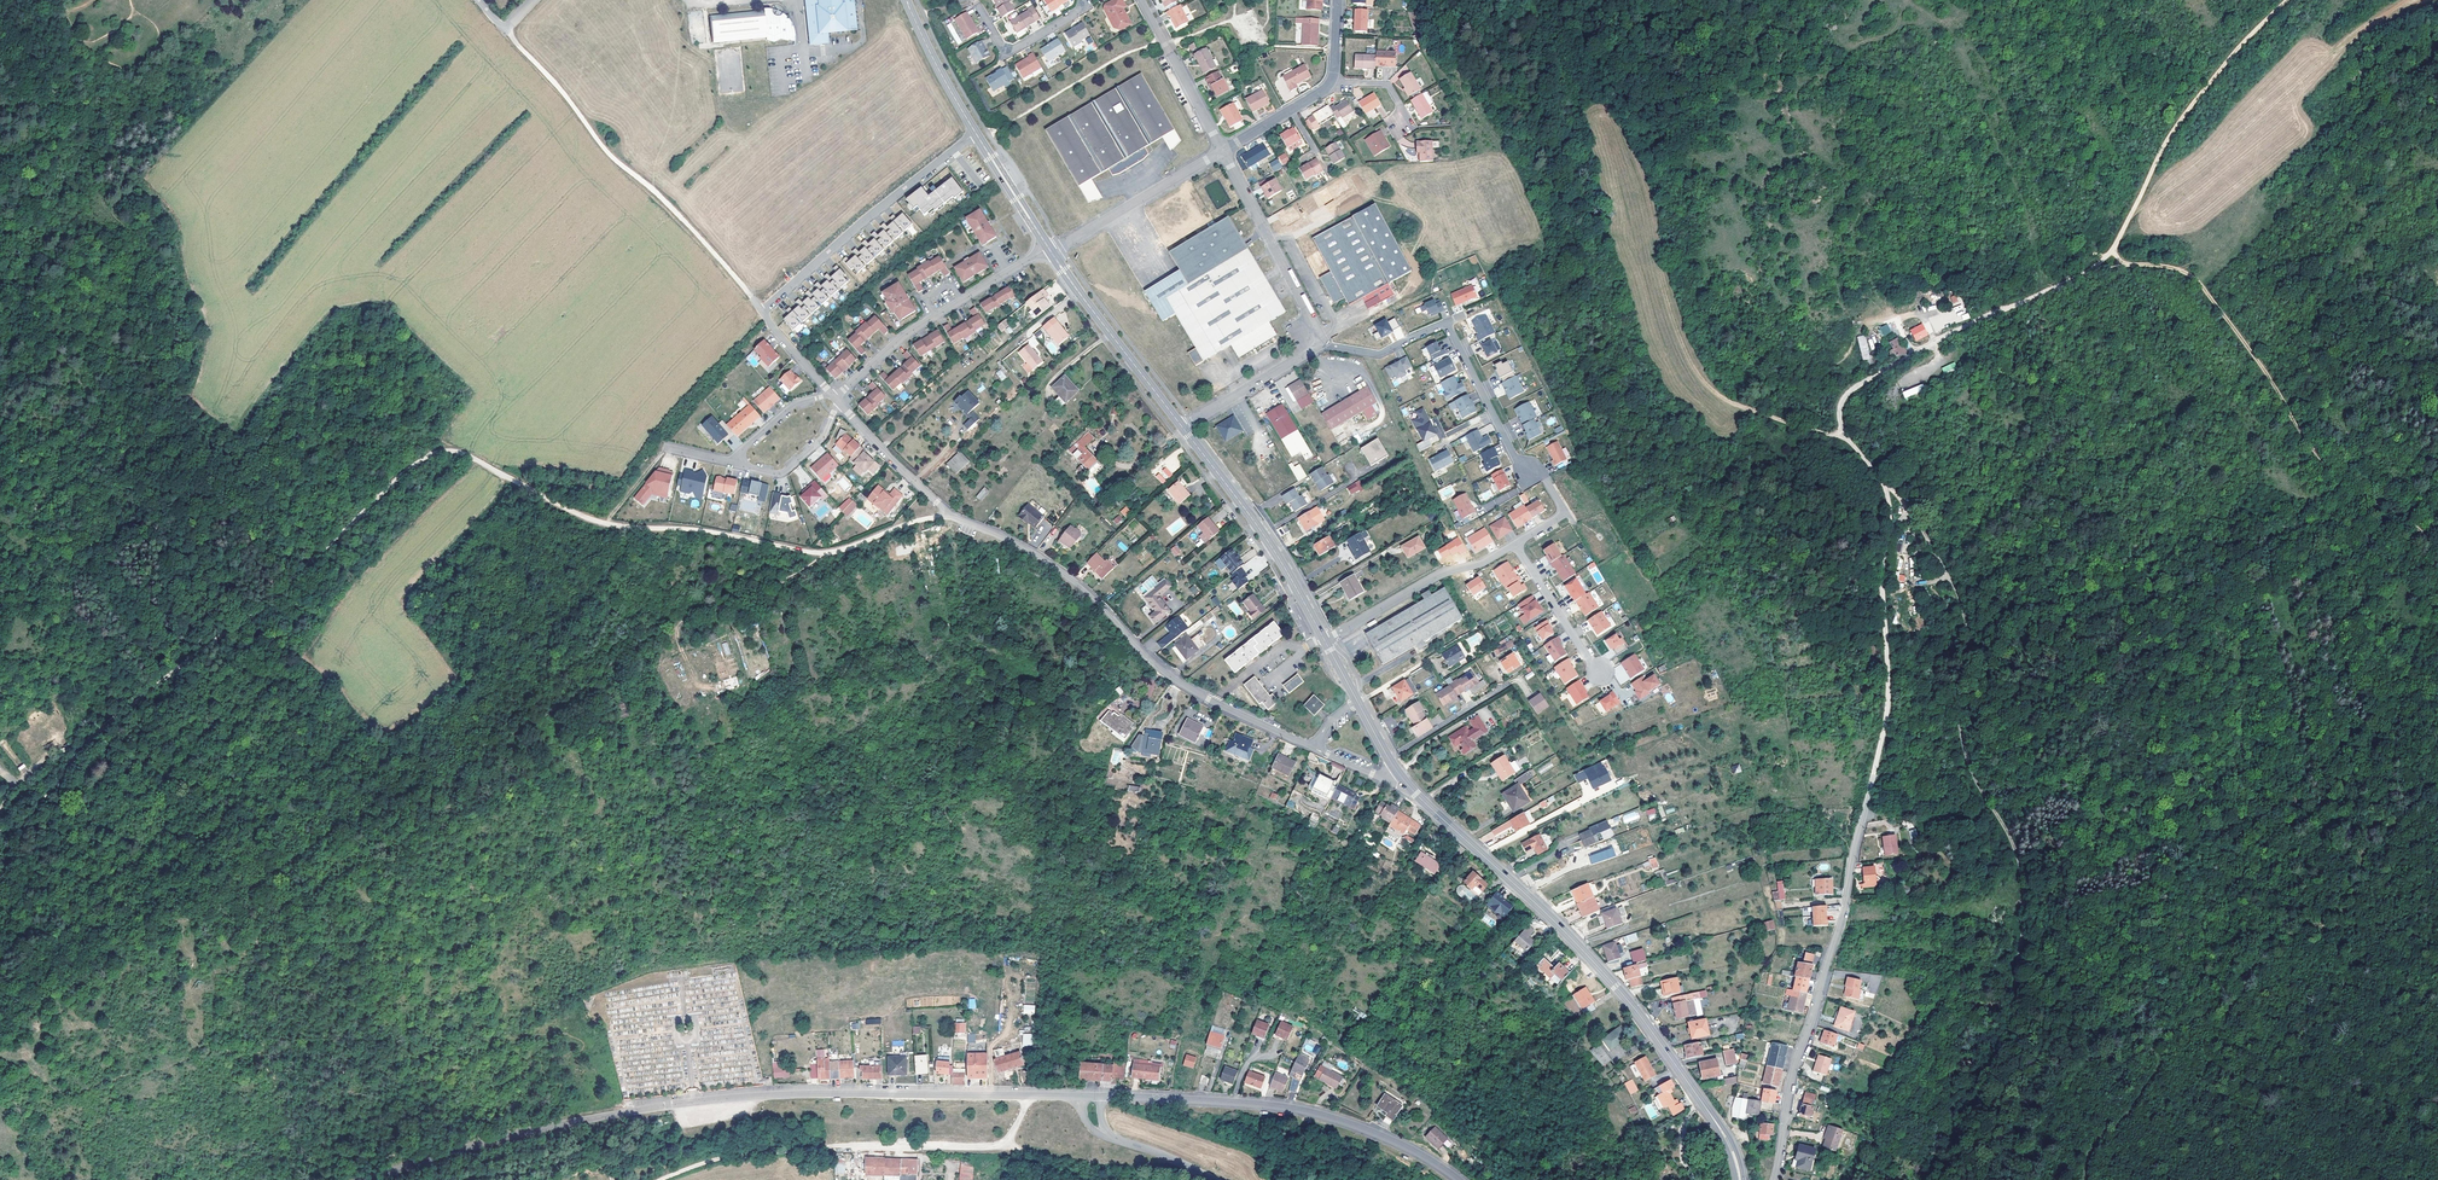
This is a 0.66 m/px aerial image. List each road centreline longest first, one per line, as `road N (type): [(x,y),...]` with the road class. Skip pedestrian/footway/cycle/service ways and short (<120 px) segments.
road 1 (track): [(1839,436),(1919,525),(1959,591),(1967,621),(1959,697),(1966,756),(2008,832),(2024,883),(2007,1026),(1947,1179)]
road 2 (tertiary): [(1079,1096),(715,1101),(514,1135),(370,1179)]
road 3 (residential): [(1775,1179),(1884,737),(1891,690),(1883,579),(1899,501)]
road 4 (residential): [(1314,748),(1160,668),(1091,594),(1035,553),(948,513),(842,403)]
road 5 (track): [(1839,436),(1735,401),(1712,387),(1689,355),(1610,91),(1566,0)]
road 6 (tertiary): [(1741,1179),(1726,1136),(1615,986),(1402,779)]
road 7 (track): [(2128,264),(2161,264),(2201,279),(2265,363),(2321,463),(2437,547)]
road 8 (track): [(449,451),(417,463),(292,578),(113,718)]
road 9 (track): [(2150,1077),(2171,1033),(2233,1003),(2263,958),(2295,932),(2346,910),(2369,847),(2437,800)]
road 10 (track): [(1030,1095),(1011,1135),(991,1146),(722,1156),(663,1179)]
road 11 (residential): [(834,395),(762,310),(976,132)]
road 12 (track): [(762,310),(702,239),(607,151),(506,27)]
road 13 (tertiary): [(1462,1179),(1395,1141),(1322,1116),(1102,1096)]
road 14 (track): [(2128,264),(2092,269),(1859,384),(1838,409),(1839,436)]
road 15 (track): [(2291,0),(2228,62),(2175,132),(2117,242),(2128,264)]
road 16 (tertiary): [(1325,639),(1266,537),(1182,427)]
road 17 (track): [(829,553),(694,530),(607,526)]
road 18 (residential): [(1323,343),(1222,150)]
road 19 (tertiary): [(1182,427),(1053,253)]
road 20 (residential): [(1325,639),(1427,580),(1515,542)]
road 21 (residential): [(1053,253),(1222,150)]
road 22 (track): [(607,526),(449,451)]
road 23 (residential): [(1222,150),(1142,0)]
road 24 (residential): [(1449,321),(1526,471)]
road 25 (track): [(829,553),(788,579),(678,623)]
road 26 (residential): [(1182,427),(1323,343)]
road 27 (tertiary): [(1402,779),(1325,639)]
road 28 (residential): [(975,0),(1006,55),(1084,0)]
road 29 (residential): [(1515,542),(1598,674)]
road 30 (residential): [(730,464),(785,475),(824,442),(842,403)]
road 31 (tertiary): [(976,132),(906,0)]
road 32 (tertiary): [(1050,249),(976,132)]
road 33 (residential): [(1323,343),(1380,352),(1449,321)]
road 34 (residential): [(834,395),(797,406),(730,464)]
road 35 (track): [(948,513),(829,553)]
road 36 (track): [(2084,1179),(2095,1143),(2150,1077)]
road 37 (residential): [(838,399),(930,321)]

